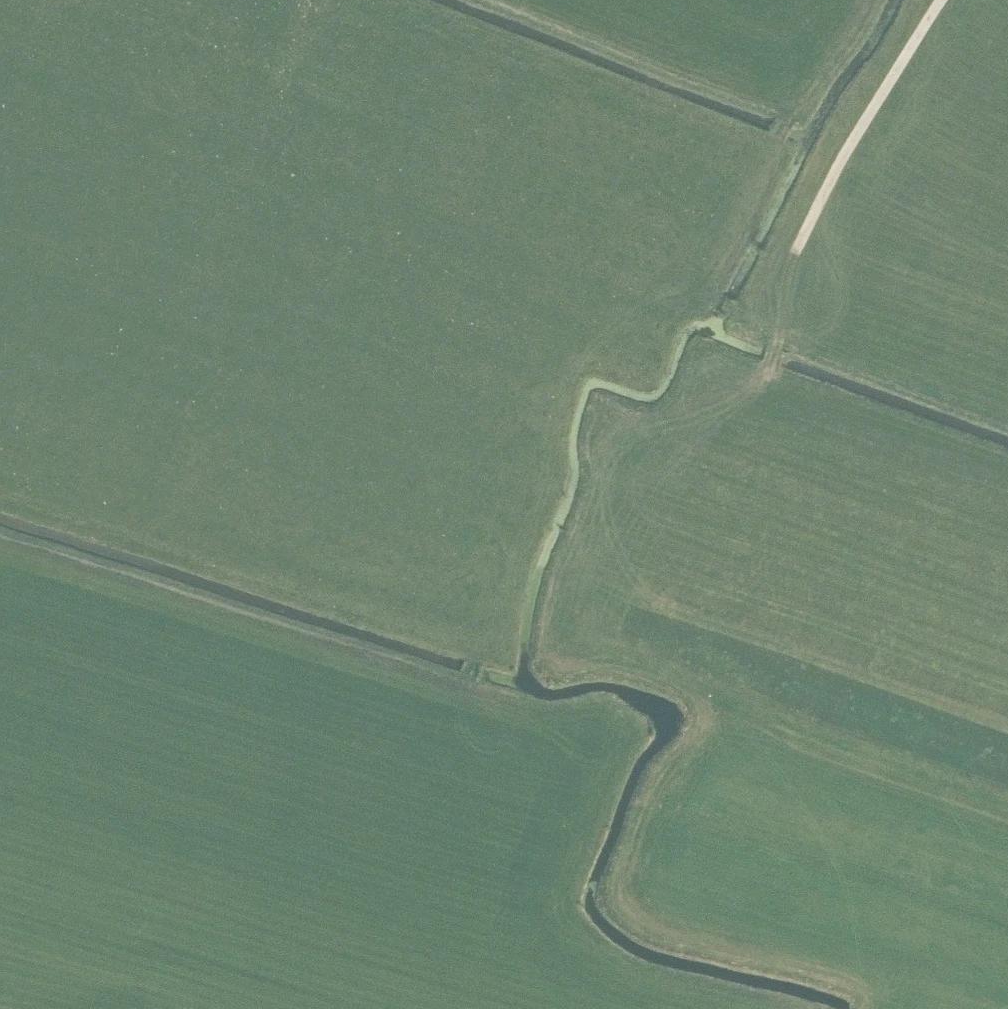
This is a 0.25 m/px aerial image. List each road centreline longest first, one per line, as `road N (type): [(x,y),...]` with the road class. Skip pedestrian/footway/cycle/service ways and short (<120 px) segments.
road 1 (track): [(942,0),(828,180),(798,243),(768,382)]

